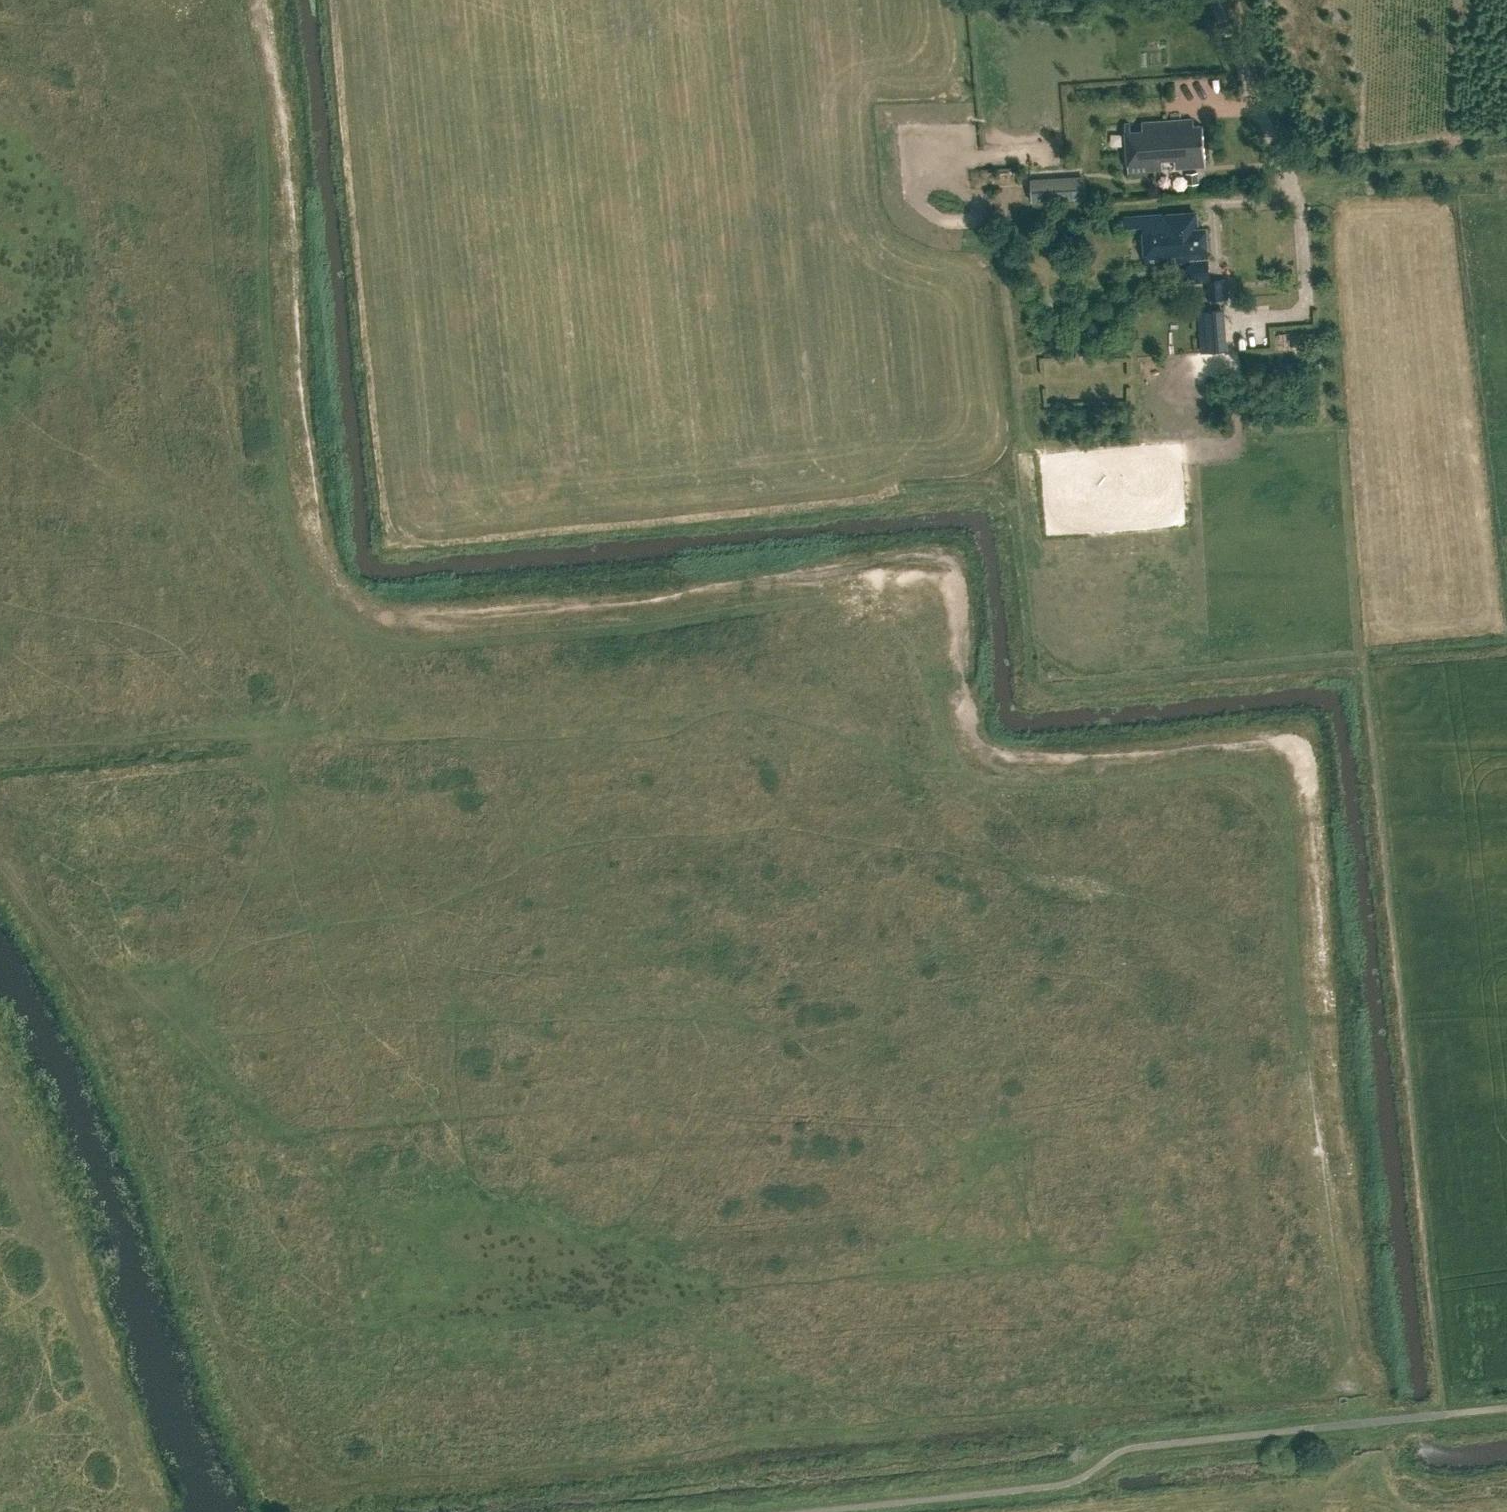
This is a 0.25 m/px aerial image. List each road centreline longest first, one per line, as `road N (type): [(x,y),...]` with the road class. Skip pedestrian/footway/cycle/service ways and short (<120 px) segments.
road 1 (track): [(1506,174),(1291,181)]
road 2 (unclassified): [(1217,0),(1291,181)]

